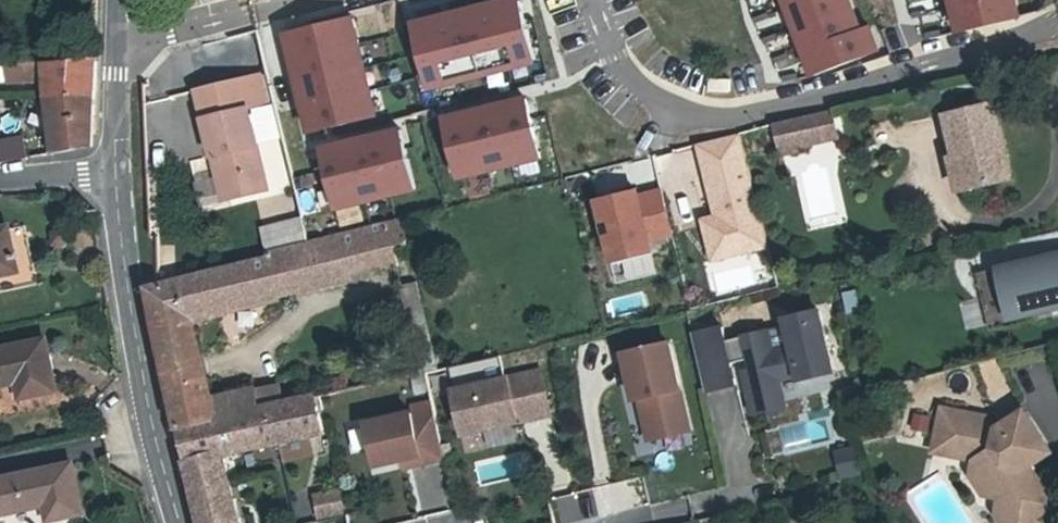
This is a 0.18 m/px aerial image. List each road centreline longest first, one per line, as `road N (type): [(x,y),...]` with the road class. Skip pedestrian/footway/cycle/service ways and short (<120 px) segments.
road 1 (tertiary): [(108,174),(136,350),(180,522)]
road 2 (tertiary): [(112,0),(108,174)]

